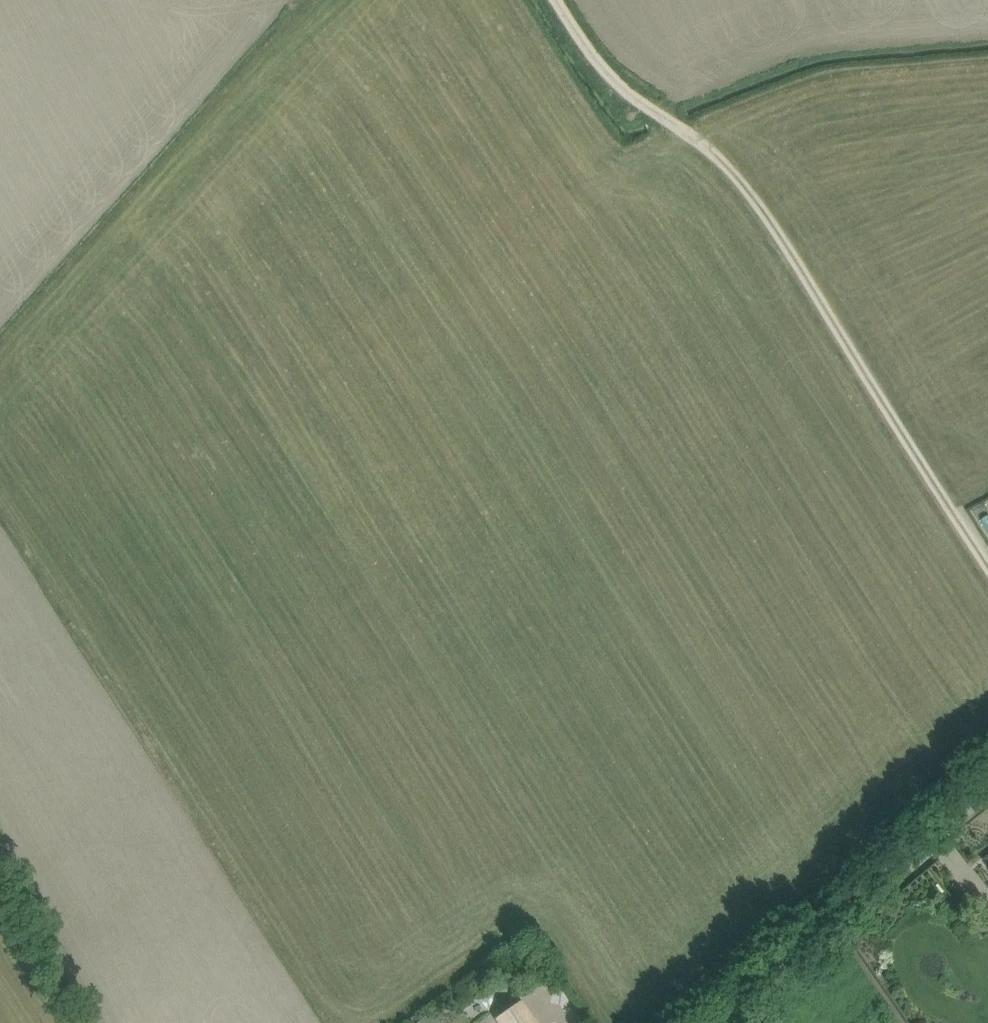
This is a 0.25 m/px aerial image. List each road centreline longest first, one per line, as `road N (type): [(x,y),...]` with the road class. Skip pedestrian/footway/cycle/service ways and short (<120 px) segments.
road 1 (track): [(557,0),(591,57),(743,189),(987,564)]
road 2 (unclassified): [(739,1022),(987,804)]

